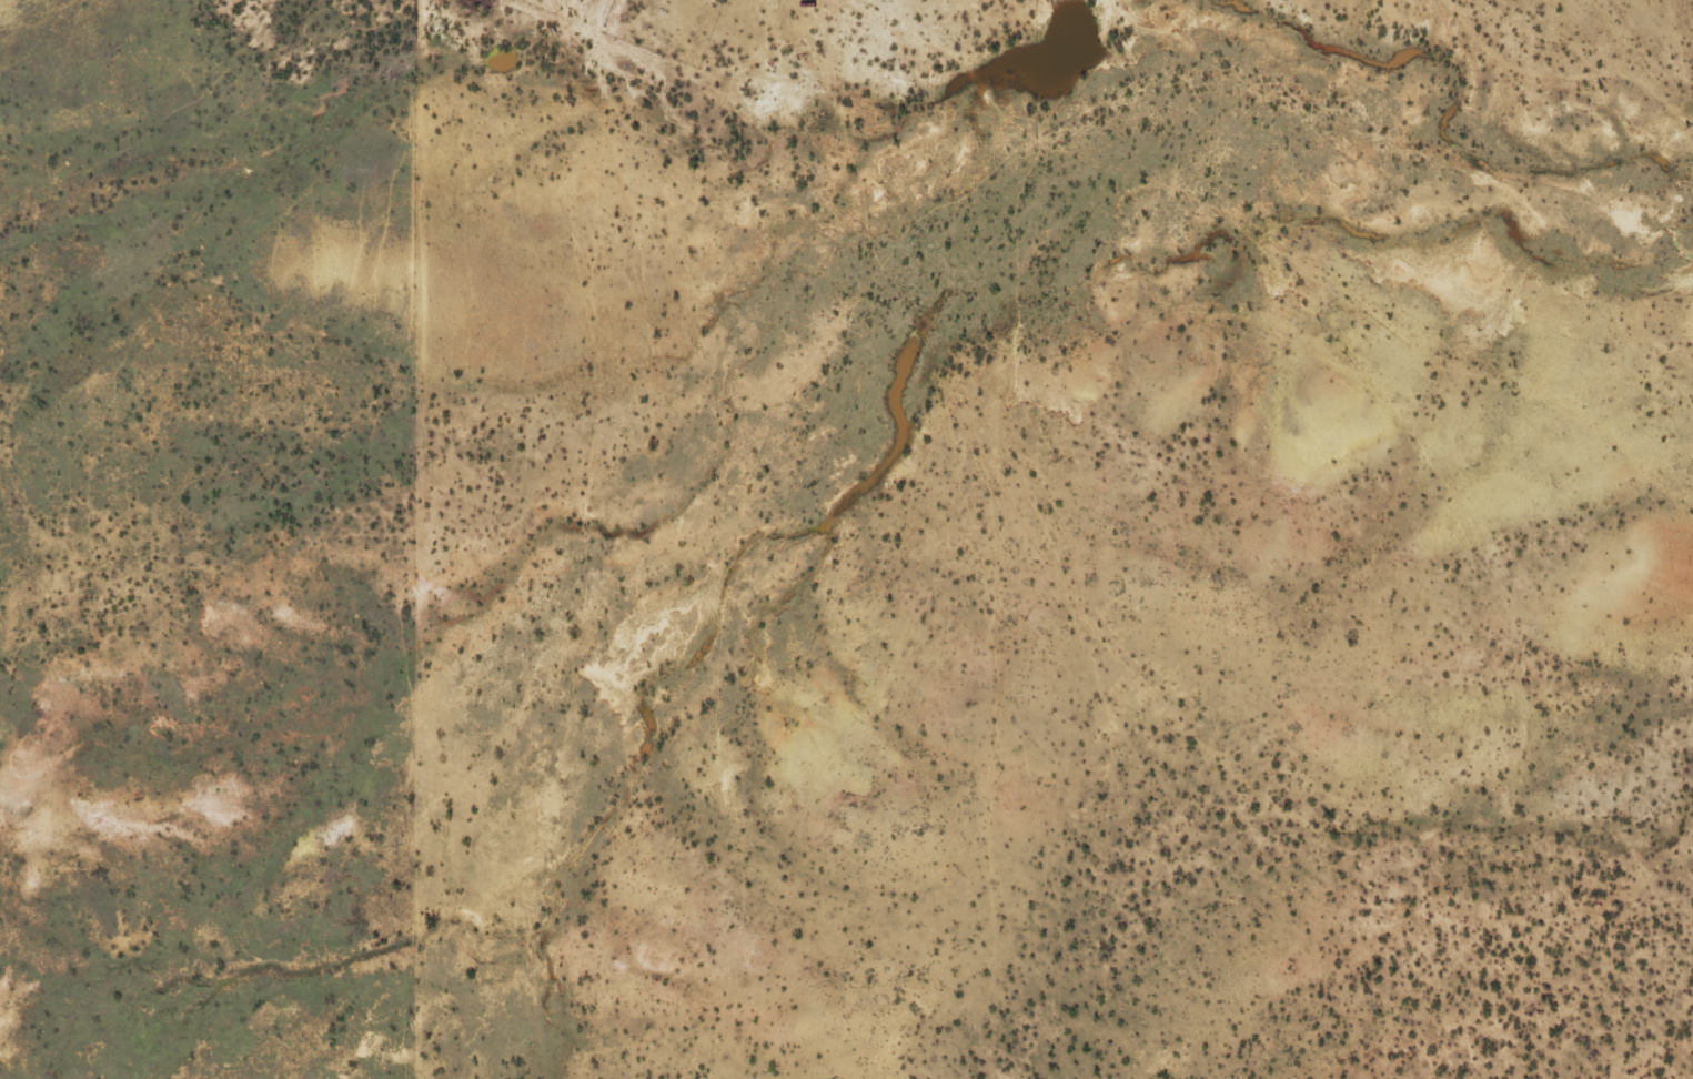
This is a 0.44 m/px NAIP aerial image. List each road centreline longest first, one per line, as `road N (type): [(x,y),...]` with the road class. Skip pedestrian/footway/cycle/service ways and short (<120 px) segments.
road 1 (residential): [(271,1078),(303,1037),(379,1002),(413,1019),(450,1078)]

